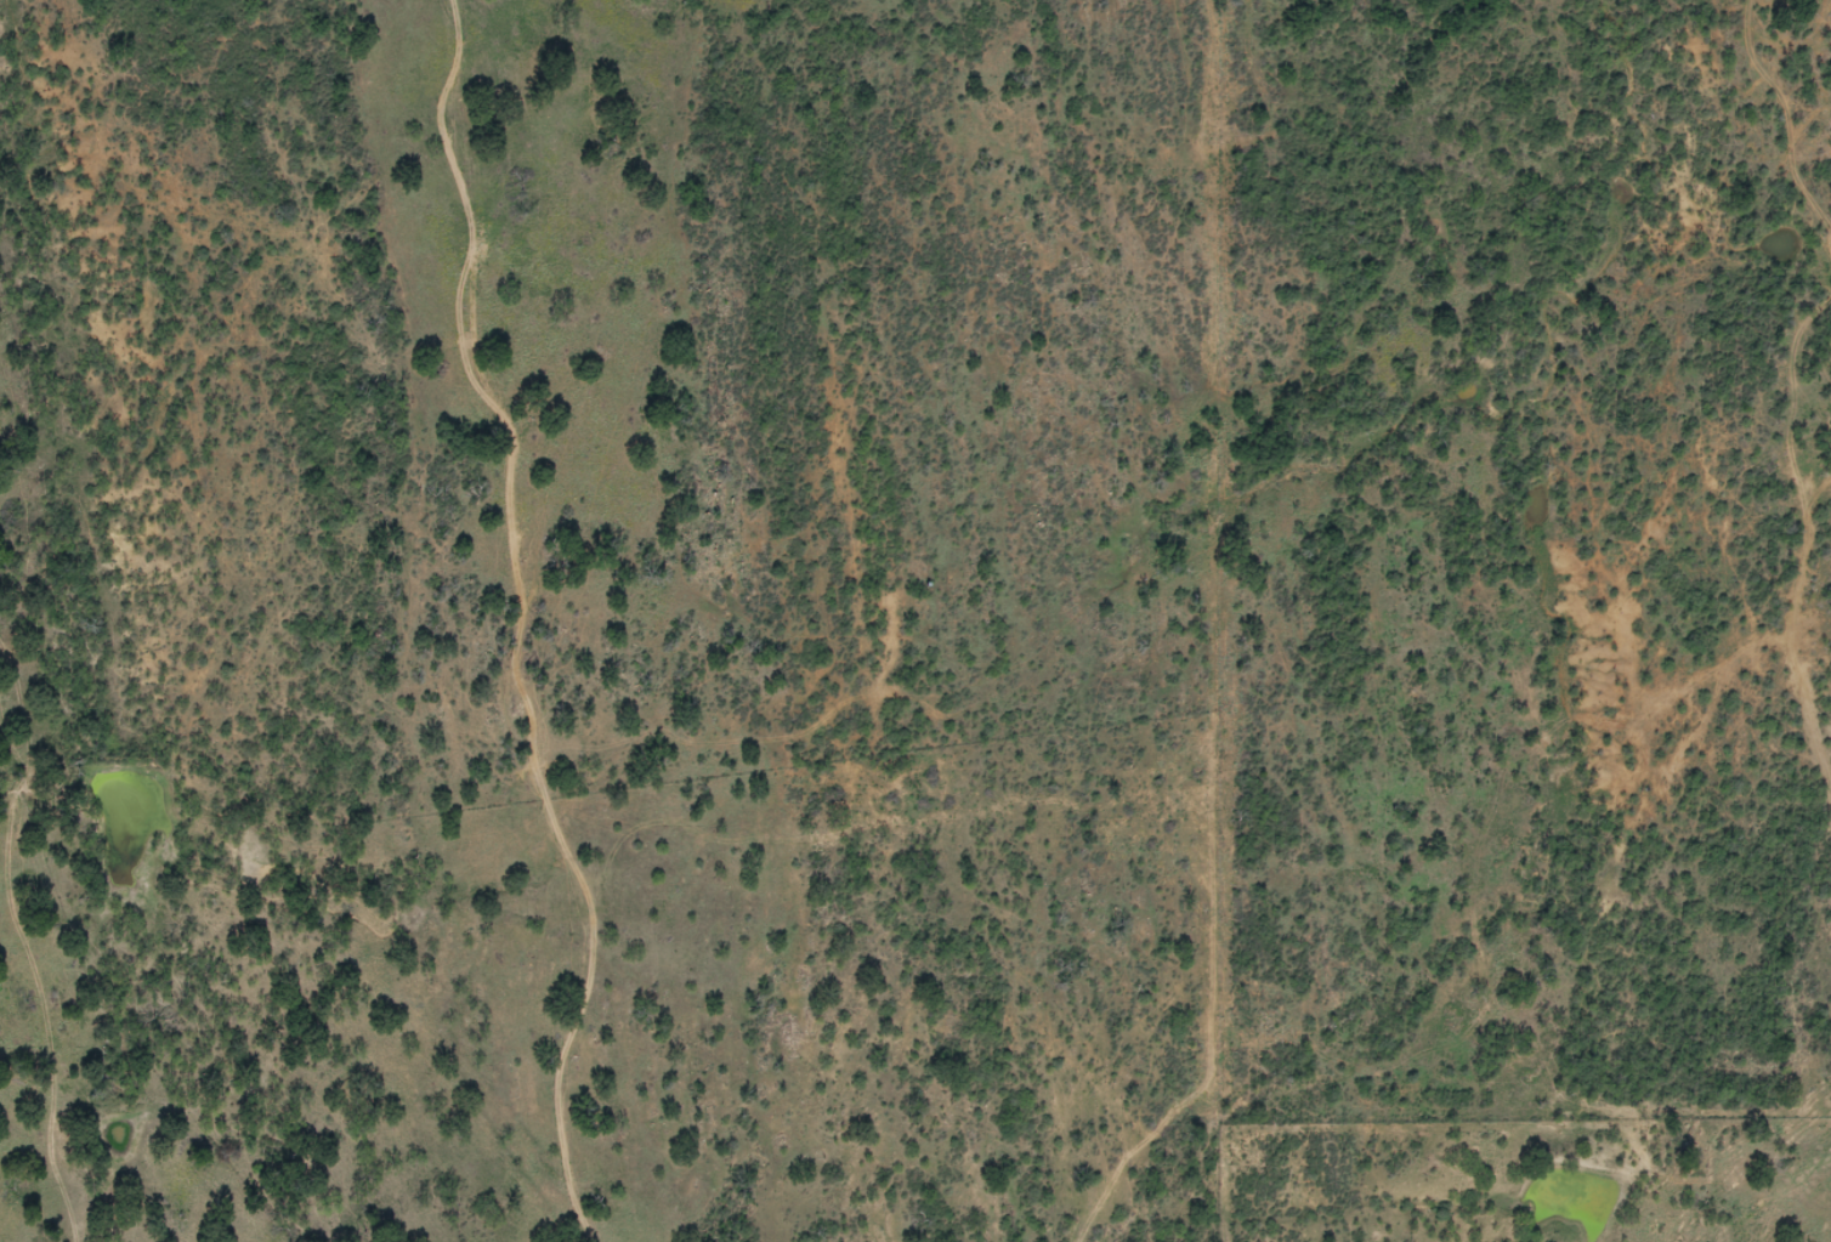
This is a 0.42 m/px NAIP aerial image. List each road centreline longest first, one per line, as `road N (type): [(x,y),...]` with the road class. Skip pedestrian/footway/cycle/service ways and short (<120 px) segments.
road 1 (residential): [(616,1241),(617,880),(515,652),(472,296),(469,0)]

